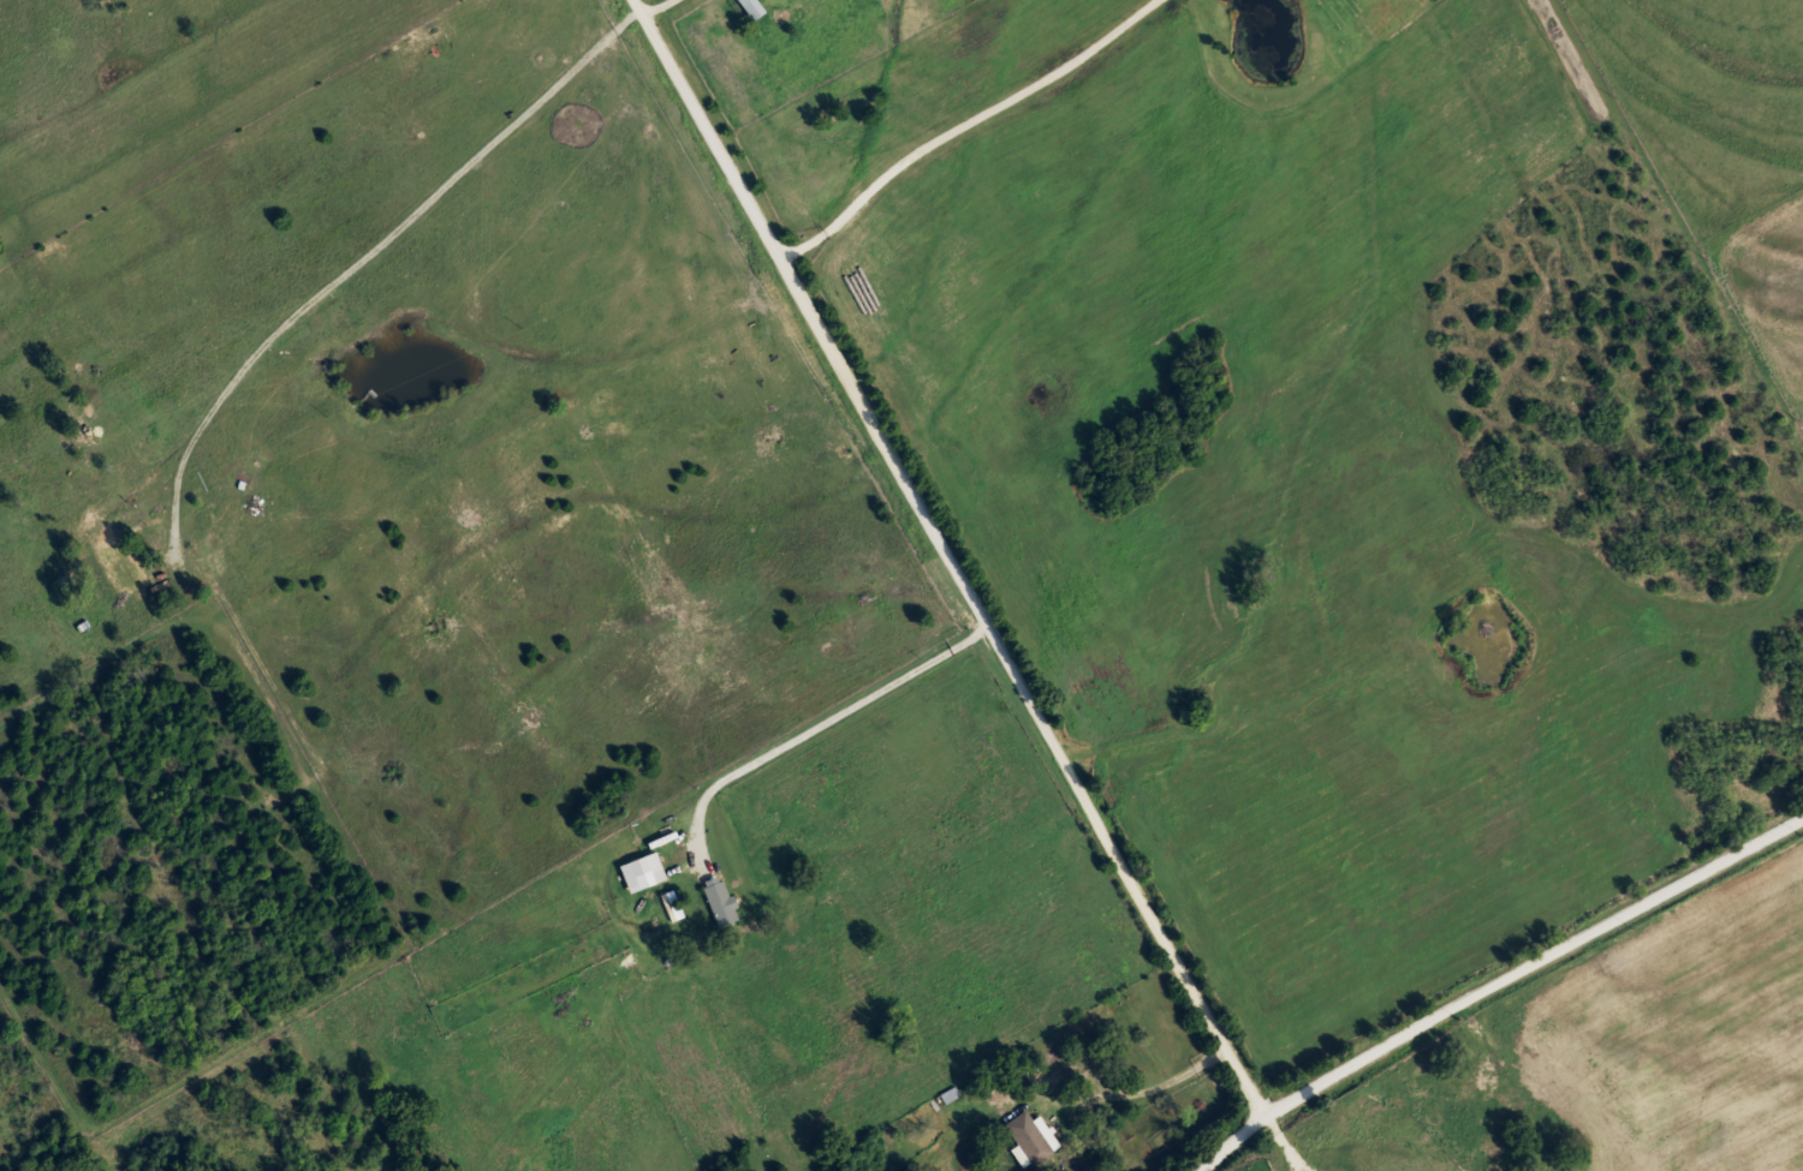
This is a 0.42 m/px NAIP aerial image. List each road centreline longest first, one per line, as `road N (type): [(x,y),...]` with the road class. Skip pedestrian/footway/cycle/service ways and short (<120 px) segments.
road 1 (residential): [(1265,1116),(635,0)]
road 2 (residential): [(1802,814),(1265,1116)]
road 3 (residential): [(1031,1097),(1141,1088),(1225,1046)]

